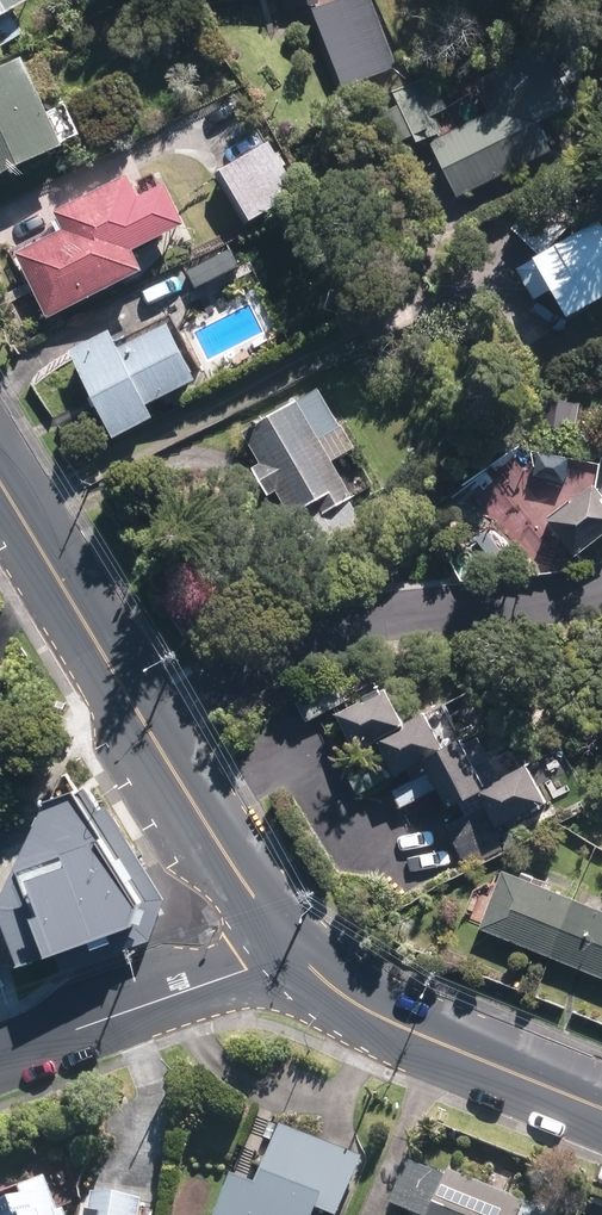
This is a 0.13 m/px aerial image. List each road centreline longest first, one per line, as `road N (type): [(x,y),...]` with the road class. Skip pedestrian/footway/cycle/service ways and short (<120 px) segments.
road 1 (secondary): [(0,475),(239,872),(298,954)]
road 2 (secondary): [(298,954),(393,1022),(601,1108)]
road 3 (residential): [(298,954),(0,1061)]

